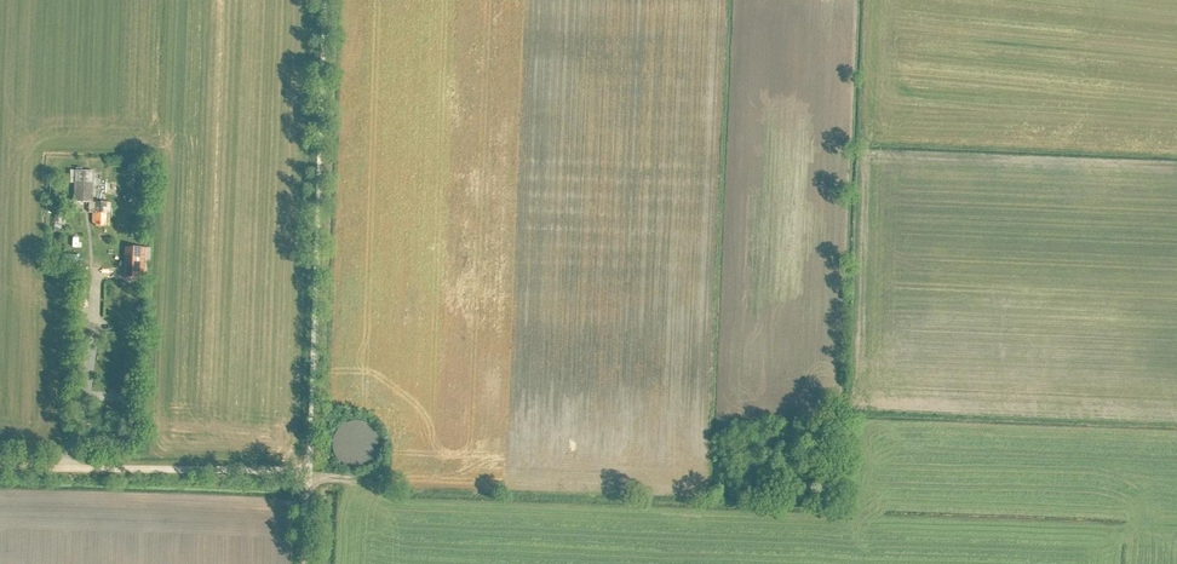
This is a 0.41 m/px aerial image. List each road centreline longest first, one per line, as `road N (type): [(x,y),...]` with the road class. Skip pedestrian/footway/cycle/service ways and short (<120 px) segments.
road 1 (unclassified): [(53,468),(308,471),(306,563)]

